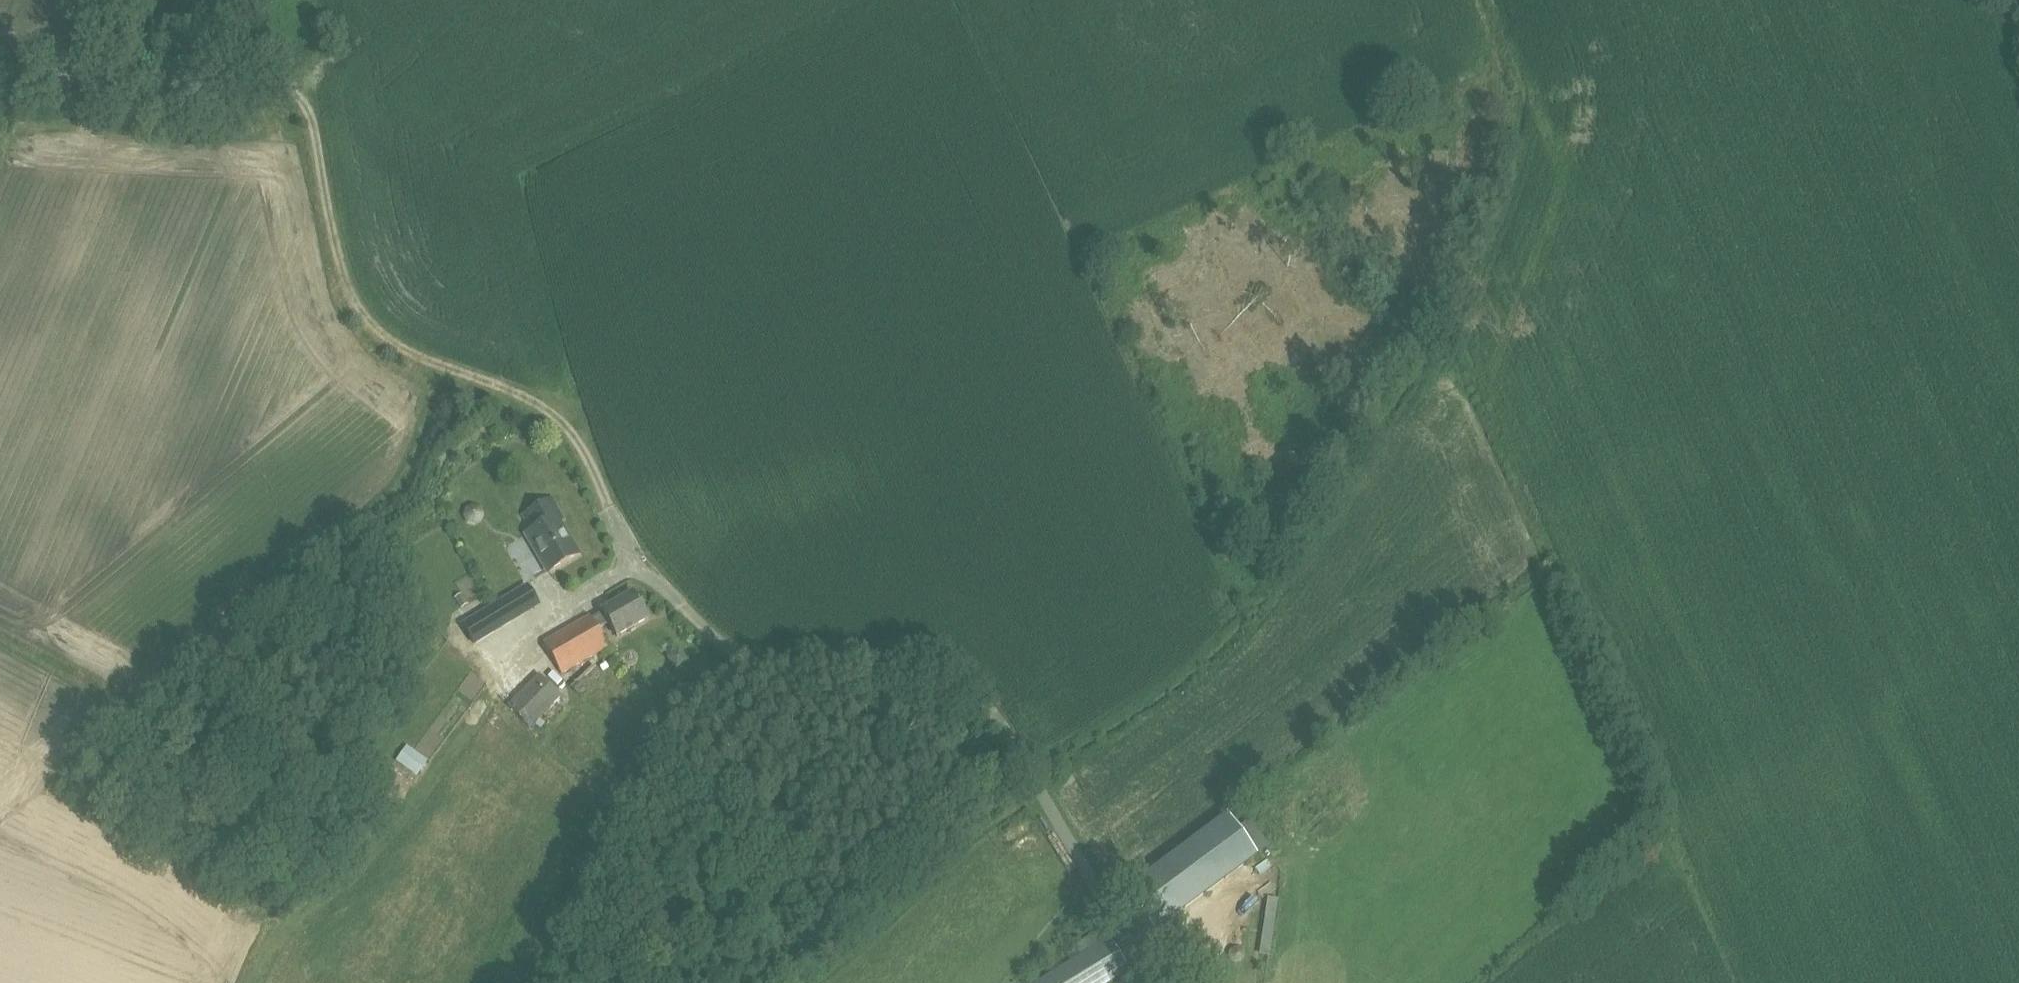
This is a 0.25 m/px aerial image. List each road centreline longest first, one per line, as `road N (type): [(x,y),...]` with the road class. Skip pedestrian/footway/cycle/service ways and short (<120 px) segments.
road 1 (track): [(1160,982),(994,712),(973,692),(933,676),(788,673),(745,660),(640,568),(586,456)]
road 2 (track): [(0,66),(168,80),(297,80),(358,318),(383,339),(529,401),(586,456)]

